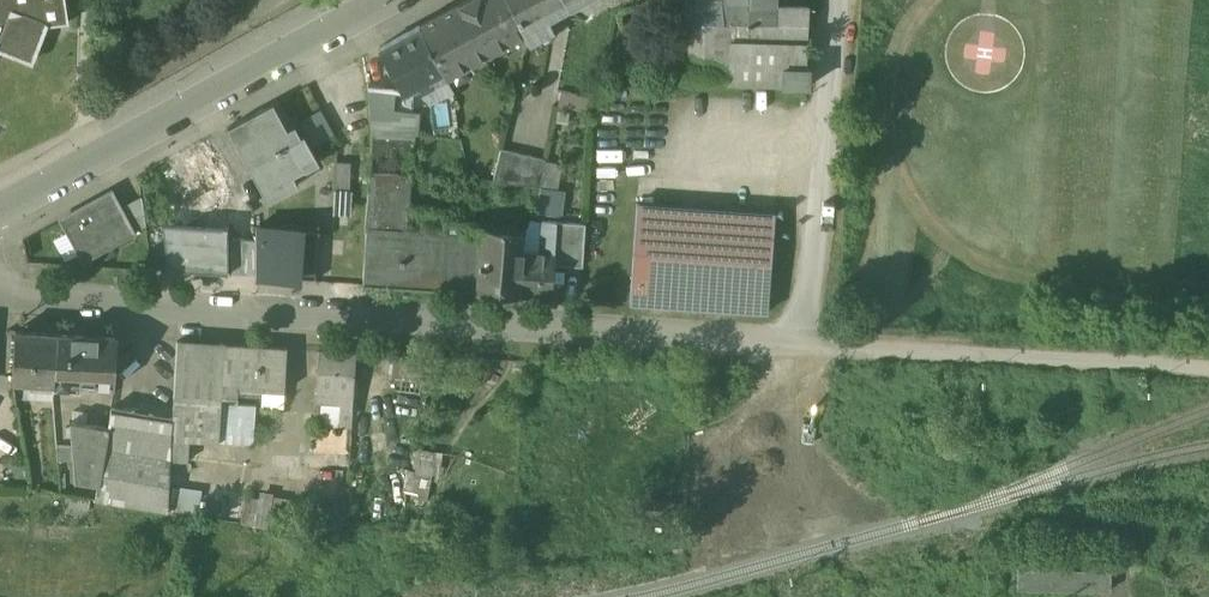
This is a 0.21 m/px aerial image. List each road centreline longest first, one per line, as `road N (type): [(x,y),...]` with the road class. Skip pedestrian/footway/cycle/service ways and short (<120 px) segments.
road 1 (unclassified): [(807,349),(19,294),(0,285)]
road 2 (tertiary): [(0,209),(390,0)]
road 3 (unclassified): [(807,349),(1199,359)]
road 4 (unclassified): [(837,0),(807,349)]

